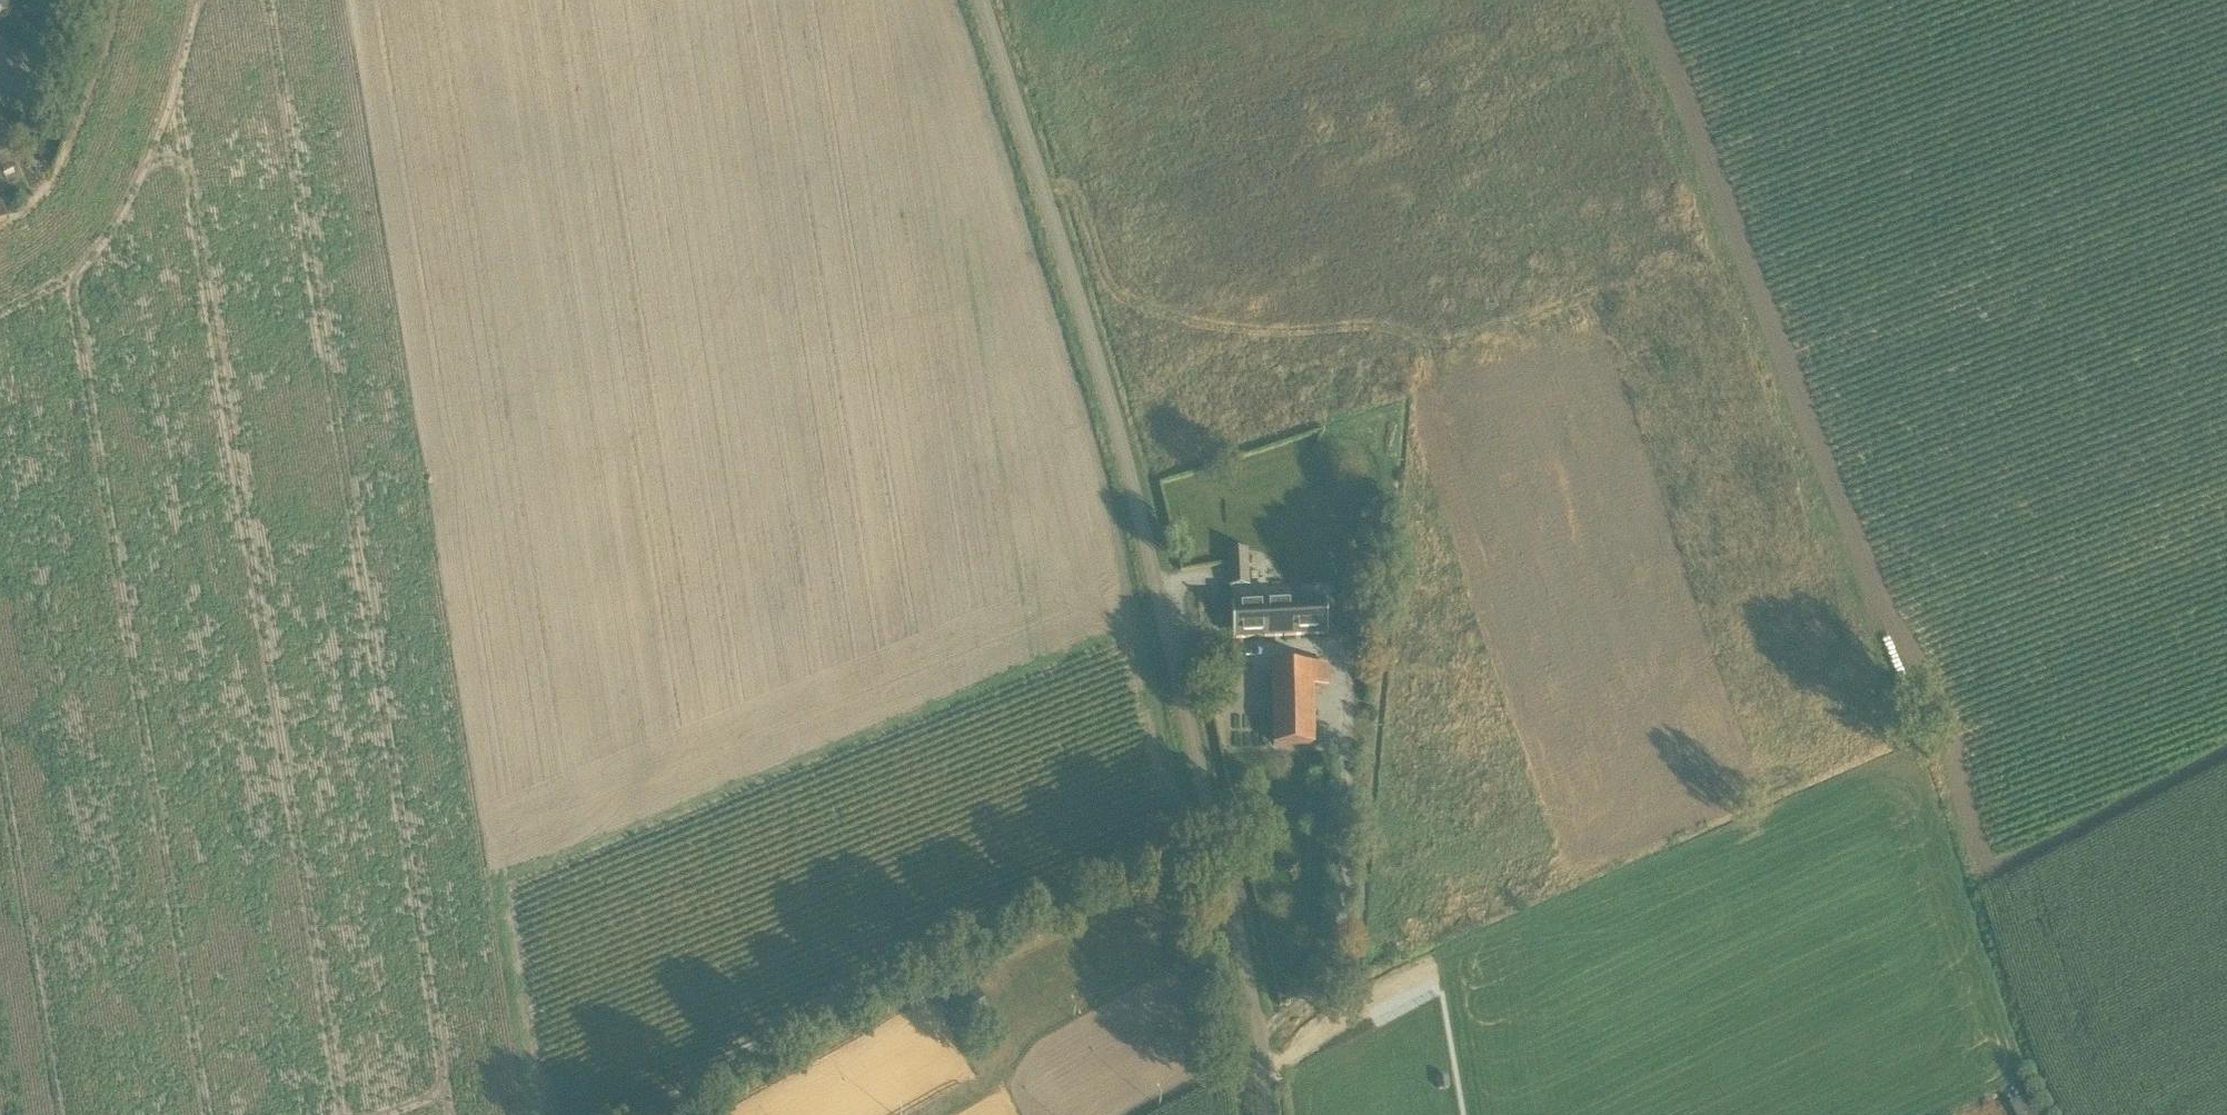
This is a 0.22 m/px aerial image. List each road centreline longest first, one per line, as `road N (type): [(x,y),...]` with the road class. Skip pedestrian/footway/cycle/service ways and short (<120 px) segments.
road 1 (unclassified): [(1265,1114),(1249,999),(1166,613),(1065,243),(985,0)]

